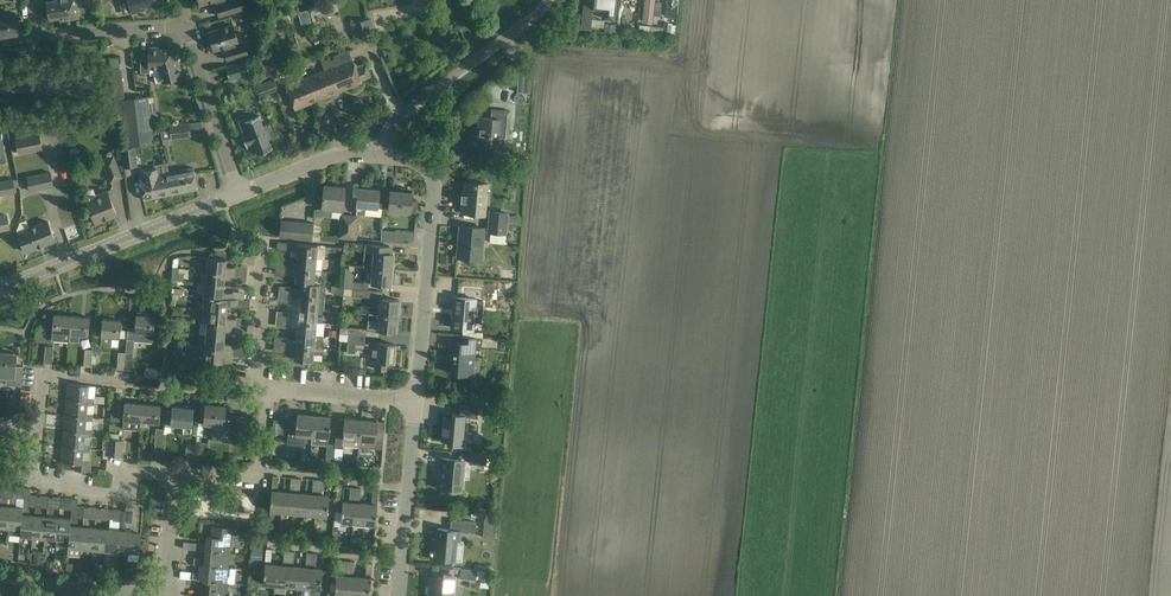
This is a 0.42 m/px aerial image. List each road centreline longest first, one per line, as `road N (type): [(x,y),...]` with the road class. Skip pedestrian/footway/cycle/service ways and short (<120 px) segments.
road 1 (unclassified): [(415,400),(433,180),(418,162),(381,156)]
road 2 (unclassified): [(0,290),(236,197)]
road 3 (unclassified): [(381,156),(401,113),(548,0)]
road 4 (unclassified): [(399,595),(415,400)]
road 5 (residential): [(188,25),(54,35),(35,25),(31,0)]
road 6 (residential): [(236,197),(188,25)]
road 7 (residential): [(268,387),(257,476),(171,472)]
road 8 (residential): [(0,582),(164,595)]
road 9 (residential): [(171,472),(125,474),(116,494),(34,486),(35,479)]
road 10 (unclassified): [(236,197),(332,157),(381,156)]
road 11 (residential): [(268,387),(257,358),(266,240)]
road 12 (residential): [(415,400),(268,387)]
road 13 (residential): [(38,428),(43,376),(131,383)]
road 14 (residential): [(164,595),(171,472)]

